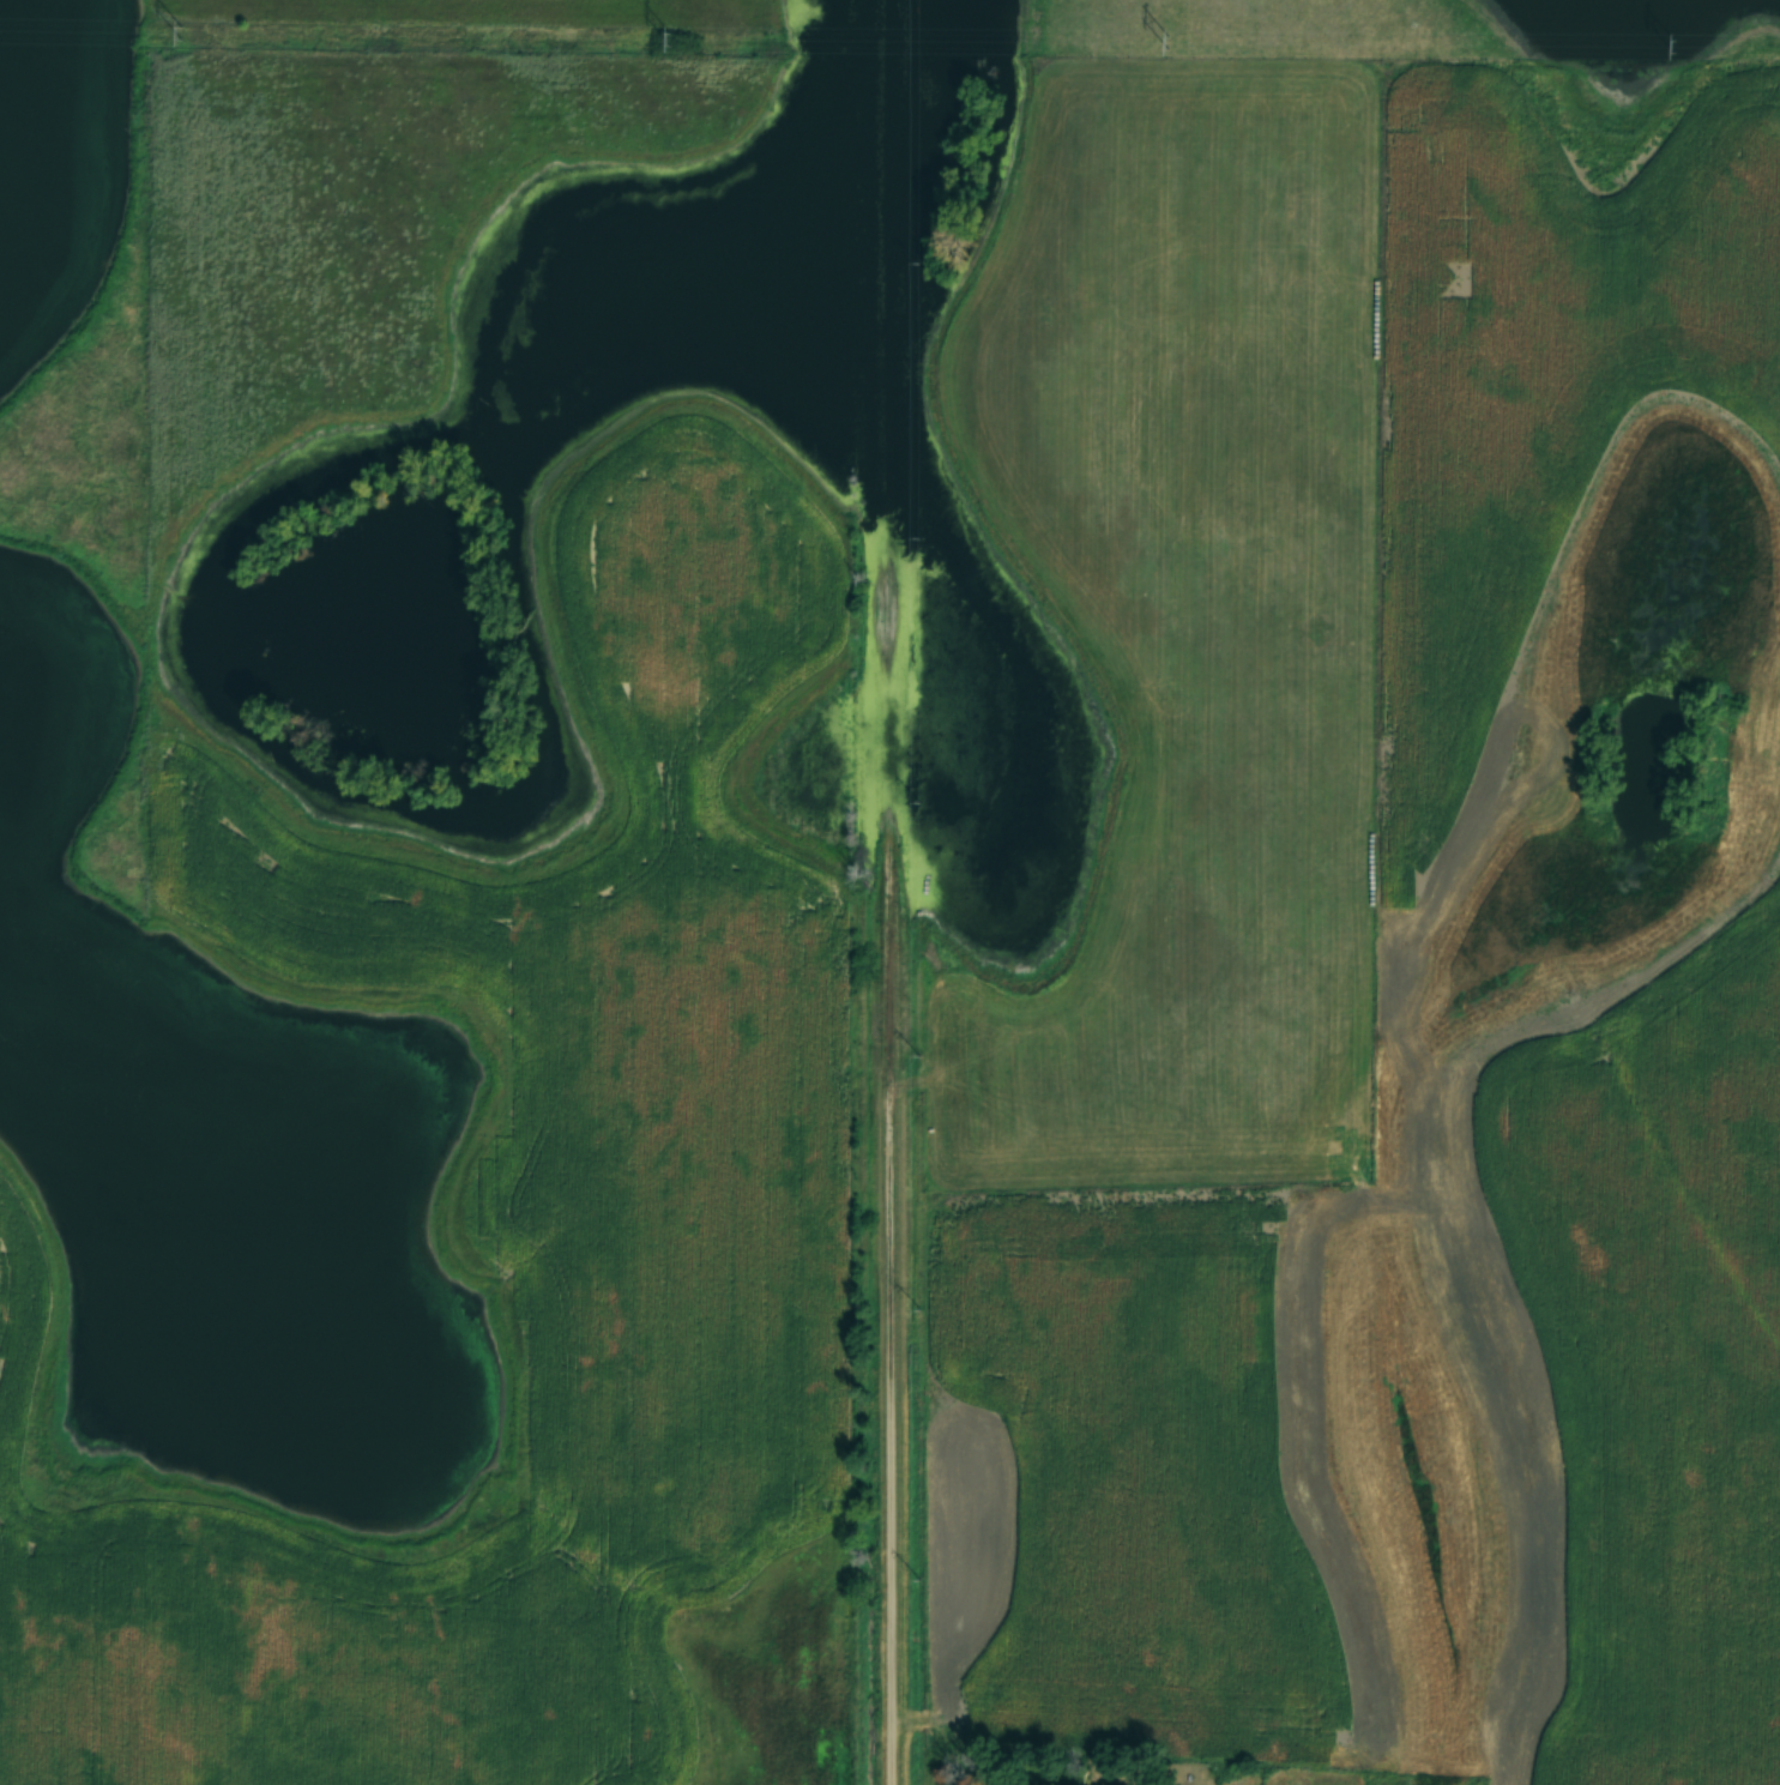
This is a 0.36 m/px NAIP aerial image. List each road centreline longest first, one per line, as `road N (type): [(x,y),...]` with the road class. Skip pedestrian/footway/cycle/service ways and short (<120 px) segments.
road 1 (residential): [(892,1784),(888,0)]

